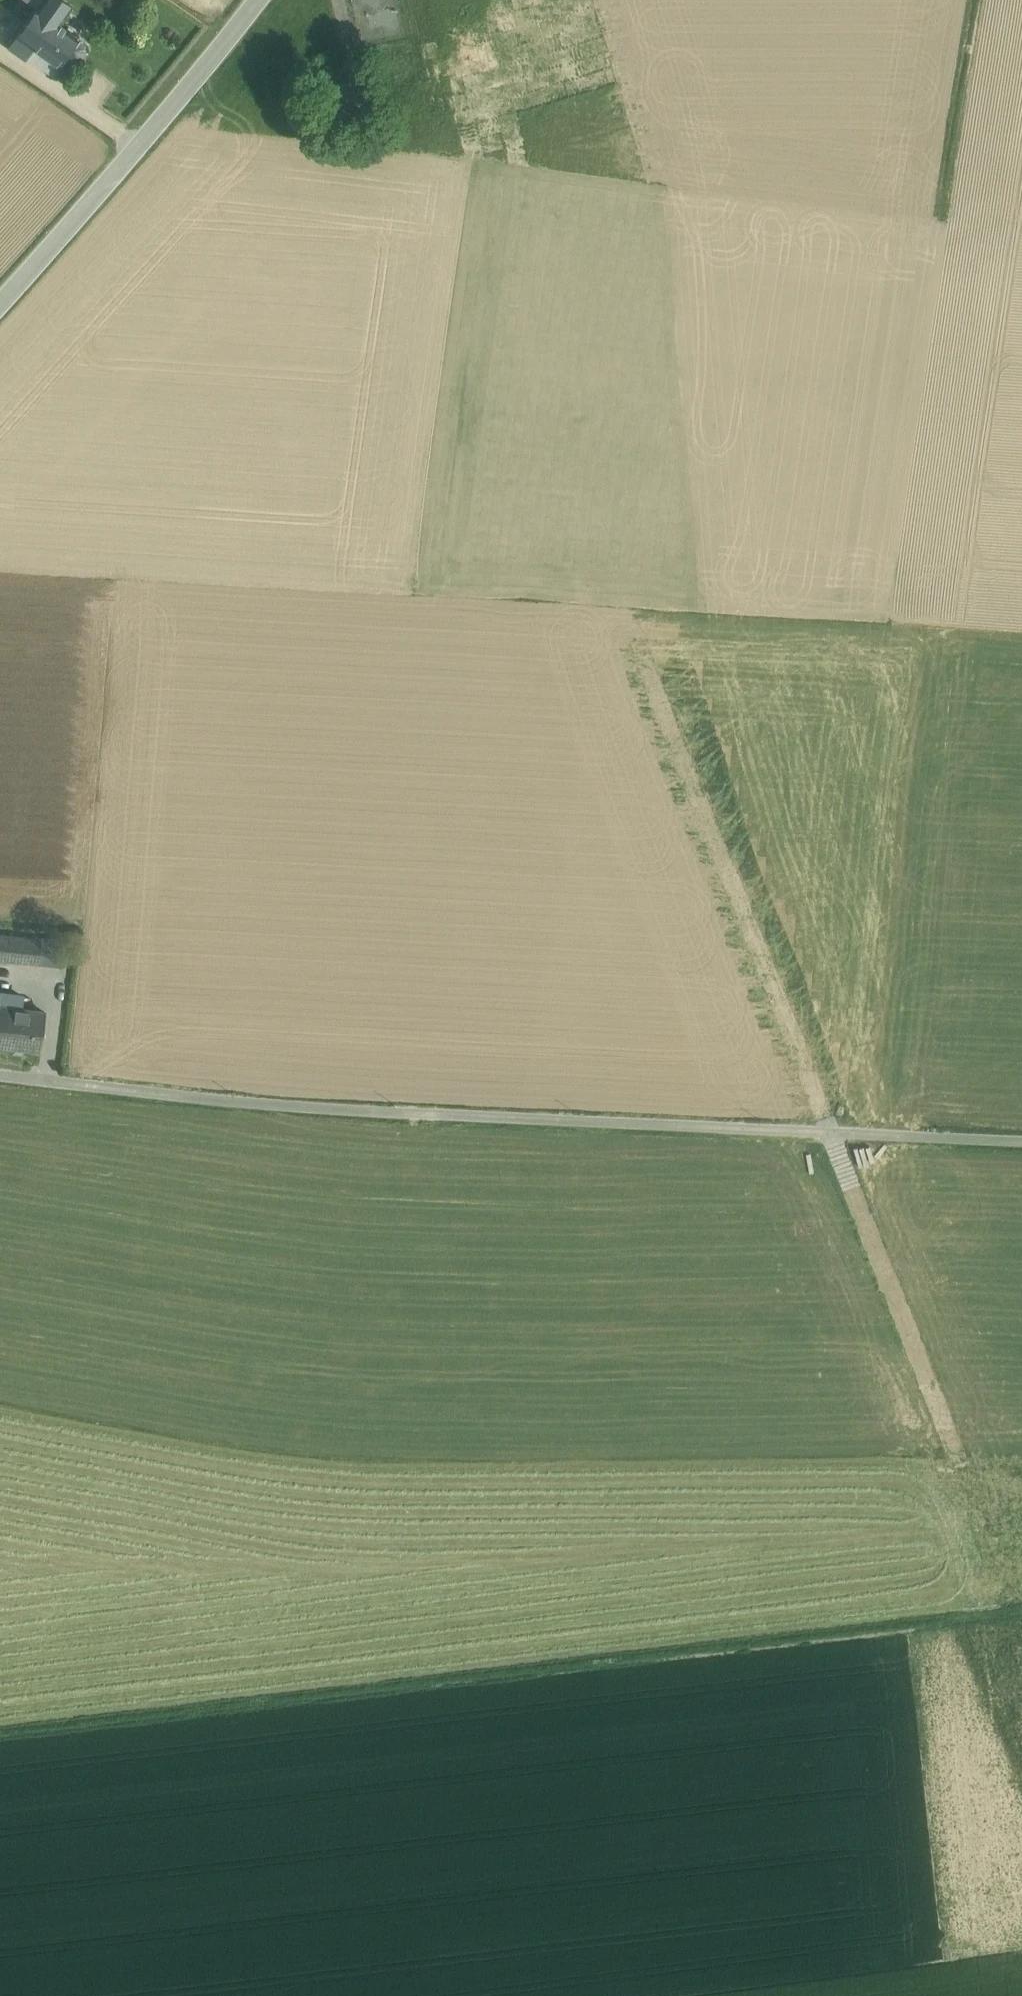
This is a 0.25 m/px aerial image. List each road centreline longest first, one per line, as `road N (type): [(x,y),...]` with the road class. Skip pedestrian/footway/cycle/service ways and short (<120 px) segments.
road 1 (track): [(1021,1610),(0,1726)]
road 2 (unclassified): [(0,1073),(406,1112),(1021,1138)]
road 3 (tertiary): [(0,305),(254,0)]
road 4 (track): [(980,0),(953,208)]

